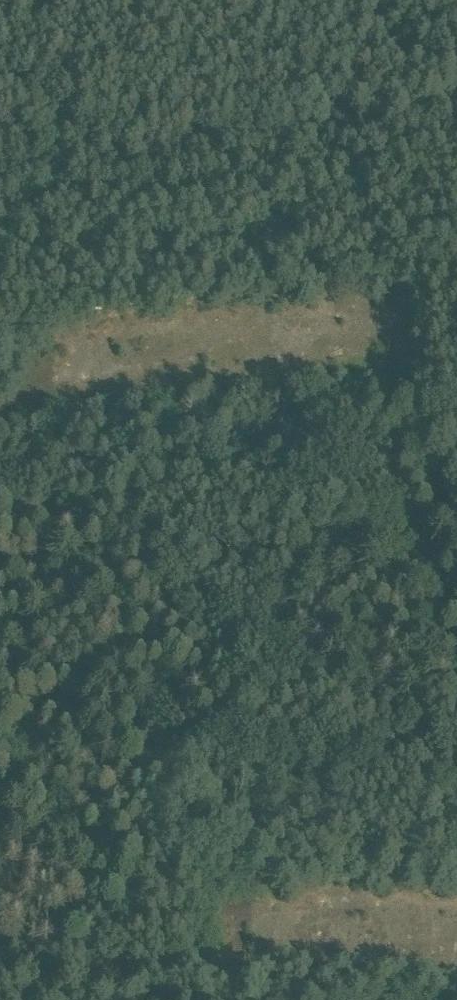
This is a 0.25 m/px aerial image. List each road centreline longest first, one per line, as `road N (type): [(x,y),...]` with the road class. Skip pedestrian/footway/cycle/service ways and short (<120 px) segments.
road 1 (track): [(0,442),(80,390),(426,341),(439,470),(456,496)]
road 2 (track): [(0,979),(456,966)]

